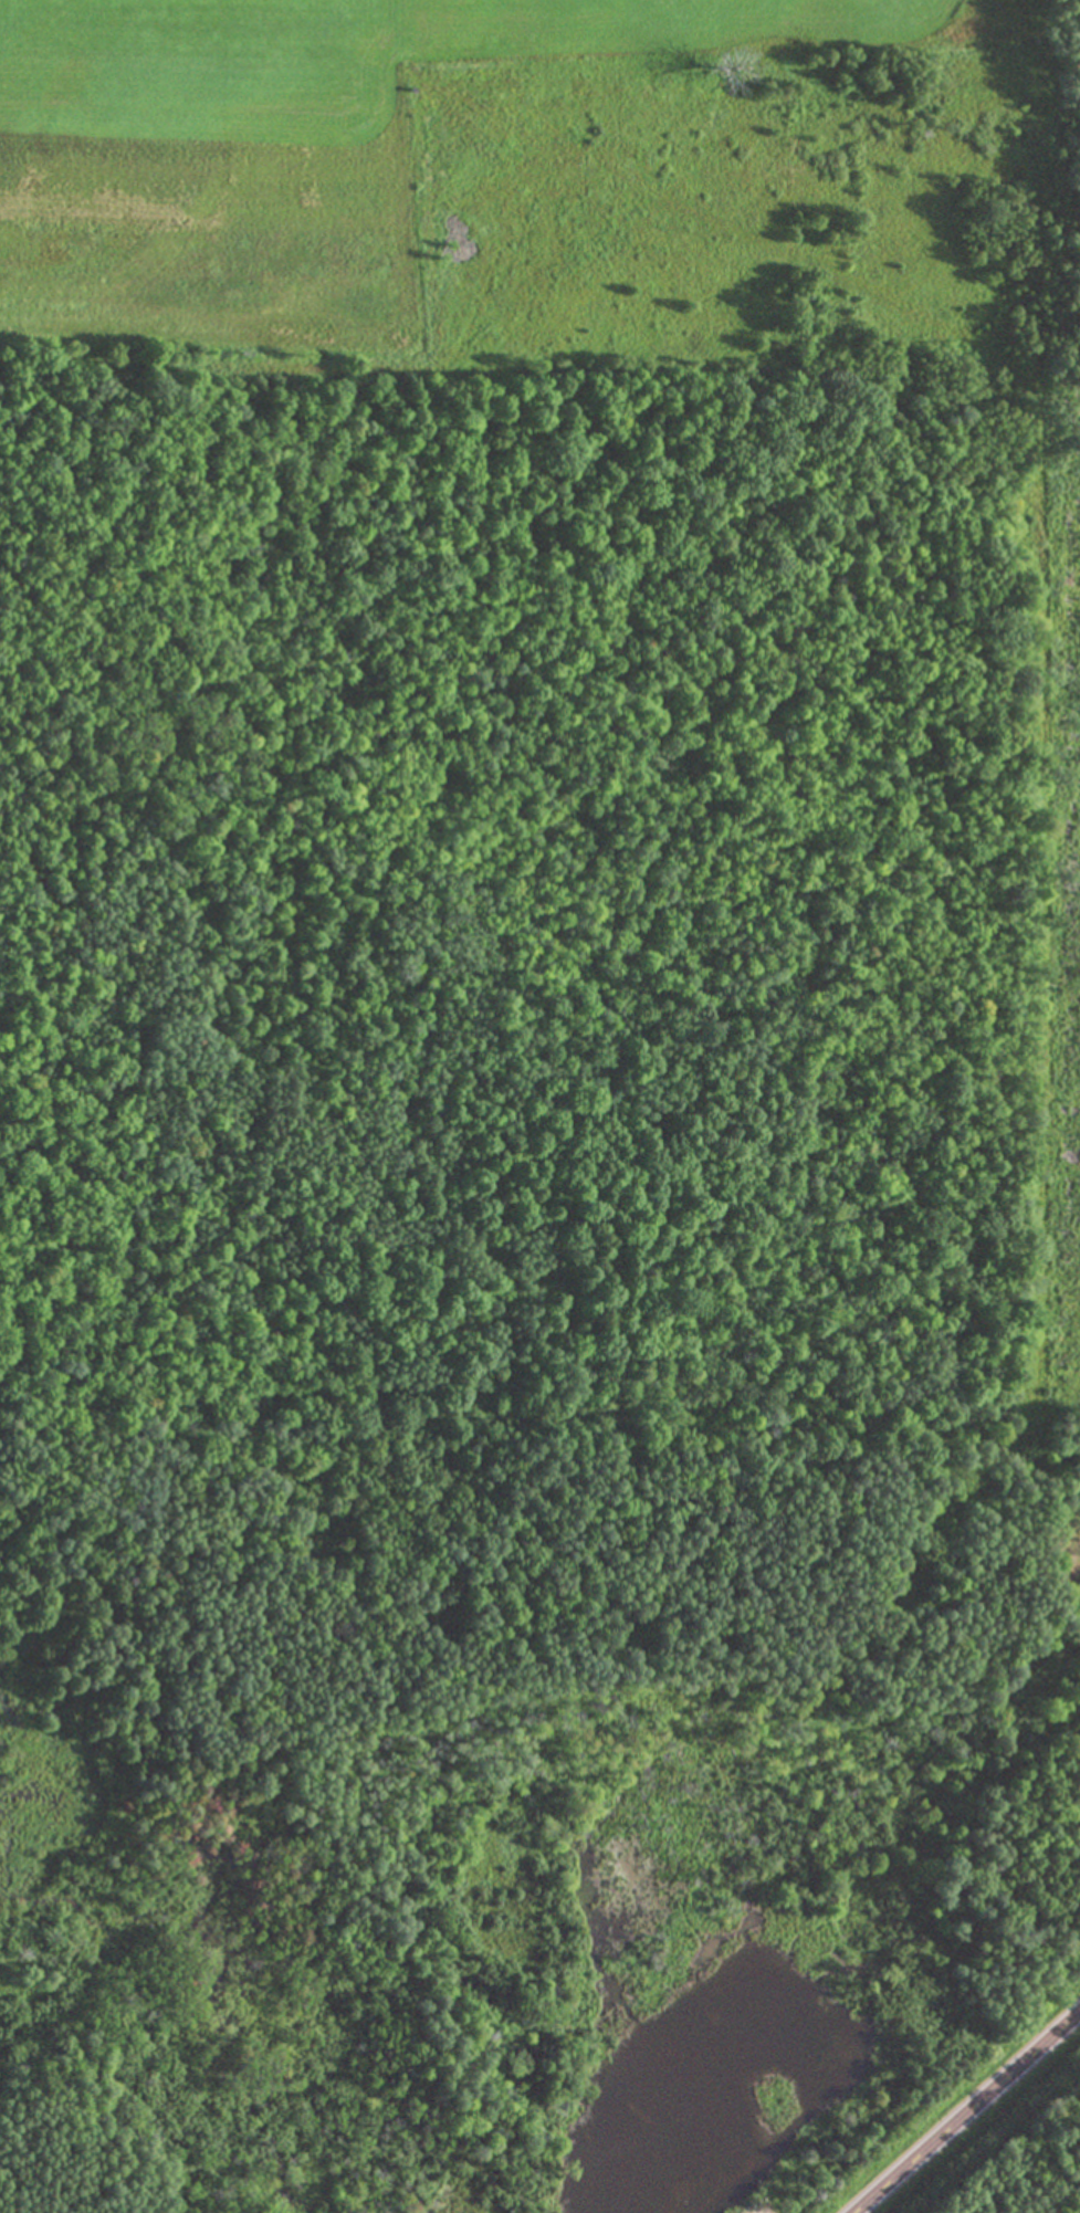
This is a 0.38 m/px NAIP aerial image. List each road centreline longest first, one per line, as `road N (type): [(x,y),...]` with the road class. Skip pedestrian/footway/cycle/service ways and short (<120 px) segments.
road 1 (tertiary): [(853,2212),(1079,2010)]

